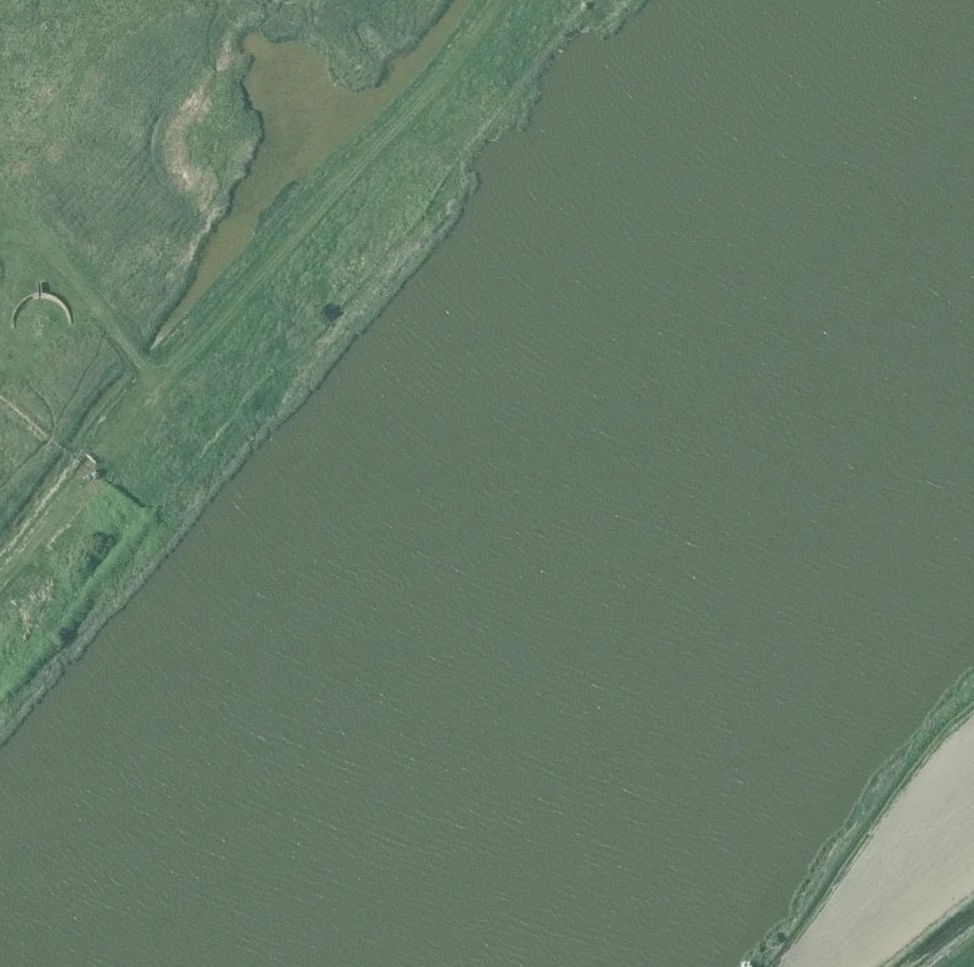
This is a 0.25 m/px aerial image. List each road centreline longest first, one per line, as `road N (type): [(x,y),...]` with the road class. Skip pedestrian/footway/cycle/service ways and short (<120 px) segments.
road 1 (track): [(0,205),(158,391),(0,574)]

